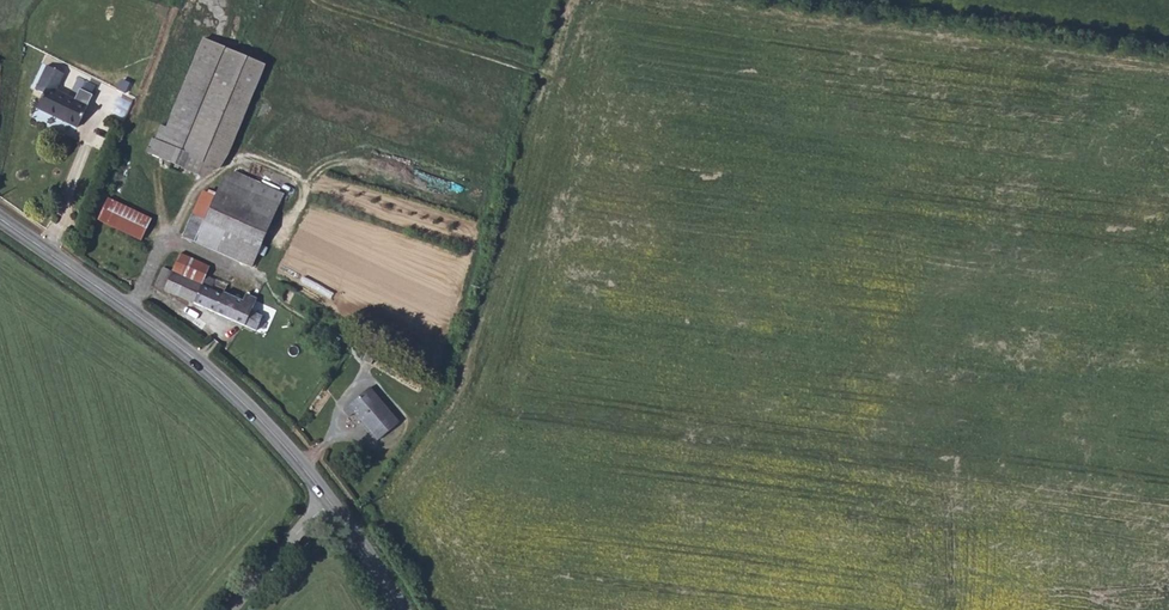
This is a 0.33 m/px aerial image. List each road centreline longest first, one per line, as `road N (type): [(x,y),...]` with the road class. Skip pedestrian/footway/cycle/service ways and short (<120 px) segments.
road 1 (secondary): [(0,219),(233,391),(326,495)]
road 2 (unclassified): [(227,609),(326,495)]
road 3 (secondary): [(326,495),(402,609)]

